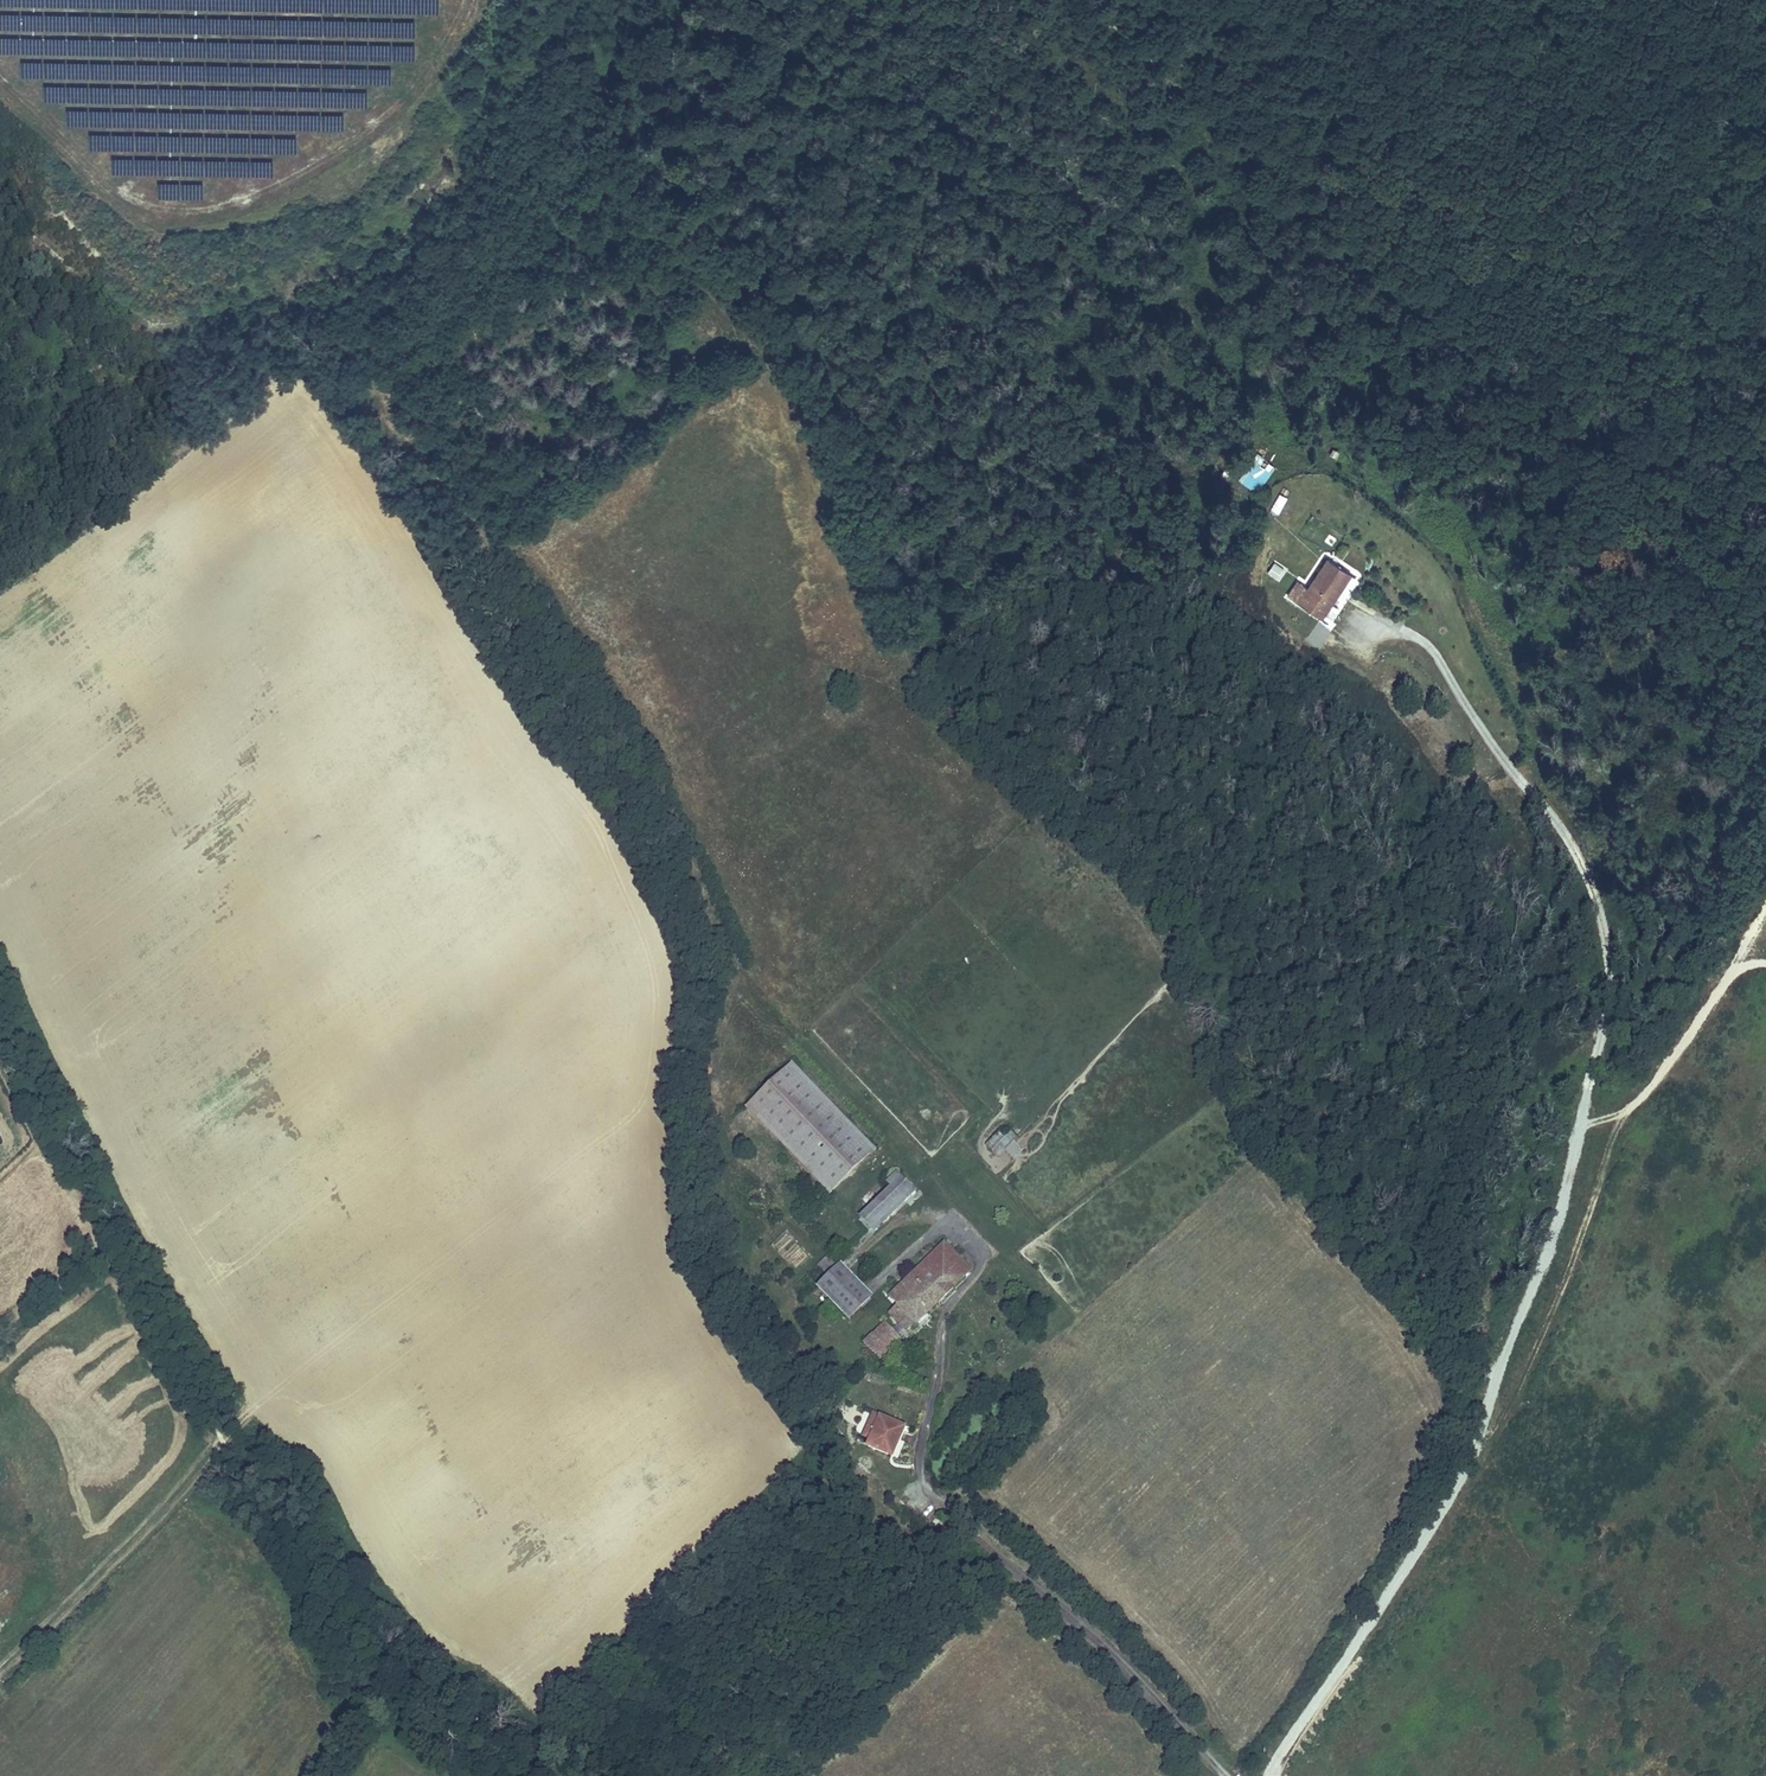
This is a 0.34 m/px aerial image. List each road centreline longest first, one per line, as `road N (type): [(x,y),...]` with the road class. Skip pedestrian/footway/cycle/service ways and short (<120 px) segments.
road 1 (unclassified): [(1222,1775),(1067,1601),(917,1476)]
road 2 (track): [(1479,1439),(1502,1422),(1518,1392),(1595,1203),(1620,1109)]
road 3 (track): [(231,1429),(0,1668)]
road 4 (track): [(1765,901),(1701,1014),(1652,1078),(1620,1109),(1579,1125)]

